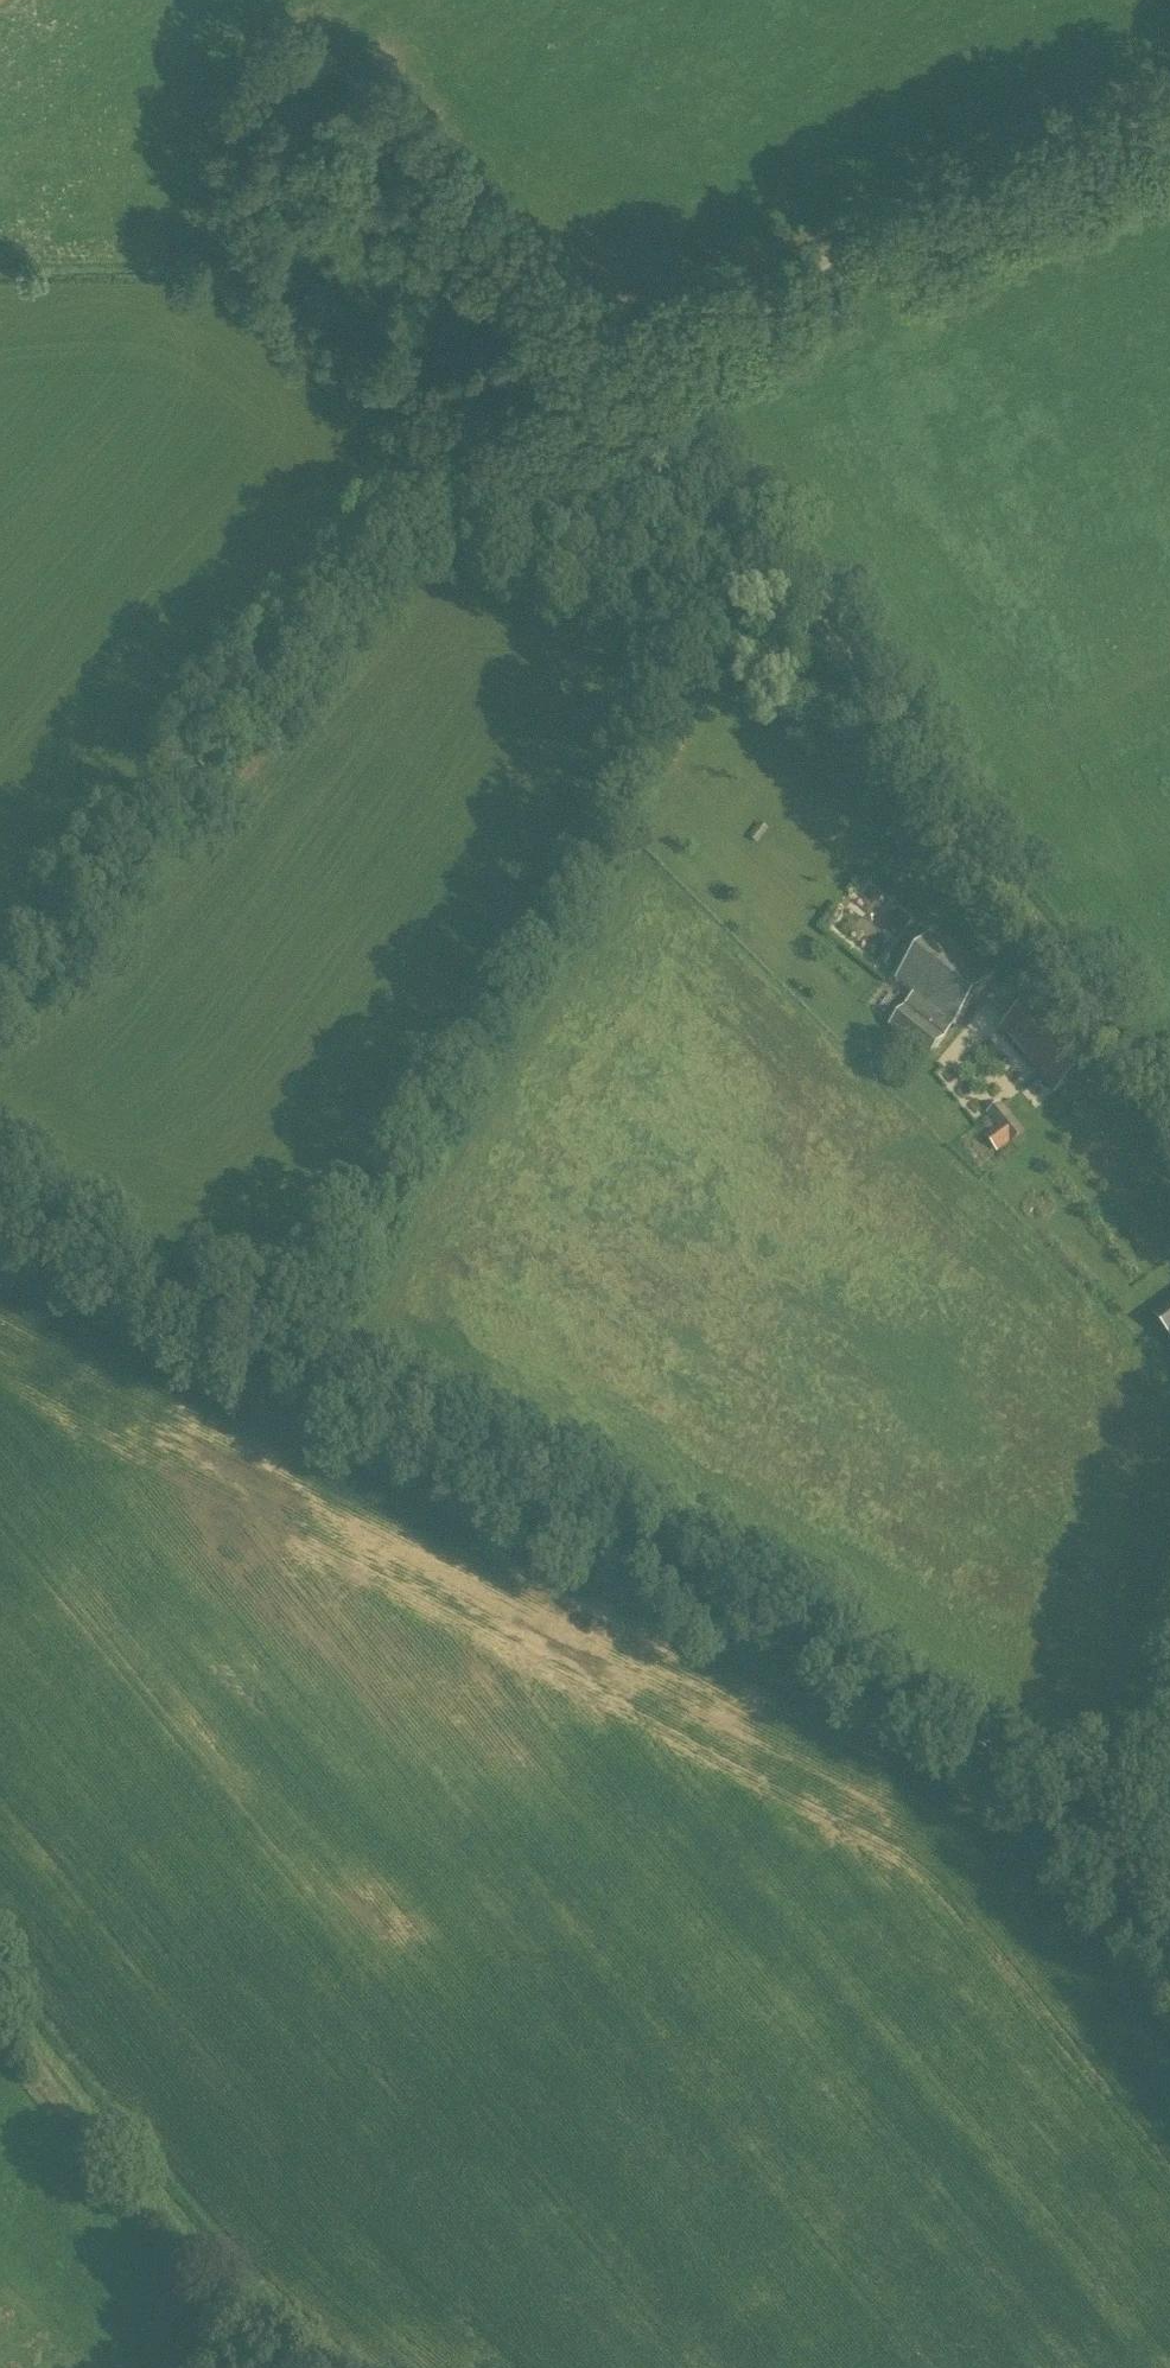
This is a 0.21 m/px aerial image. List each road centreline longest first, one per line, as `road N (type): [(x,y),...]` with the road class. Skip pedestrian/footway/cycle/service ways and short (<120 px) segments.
road 1 (unclassified): [(0,954),(95,898),(370,597),(675,338),(788,278),(1169,114)]

